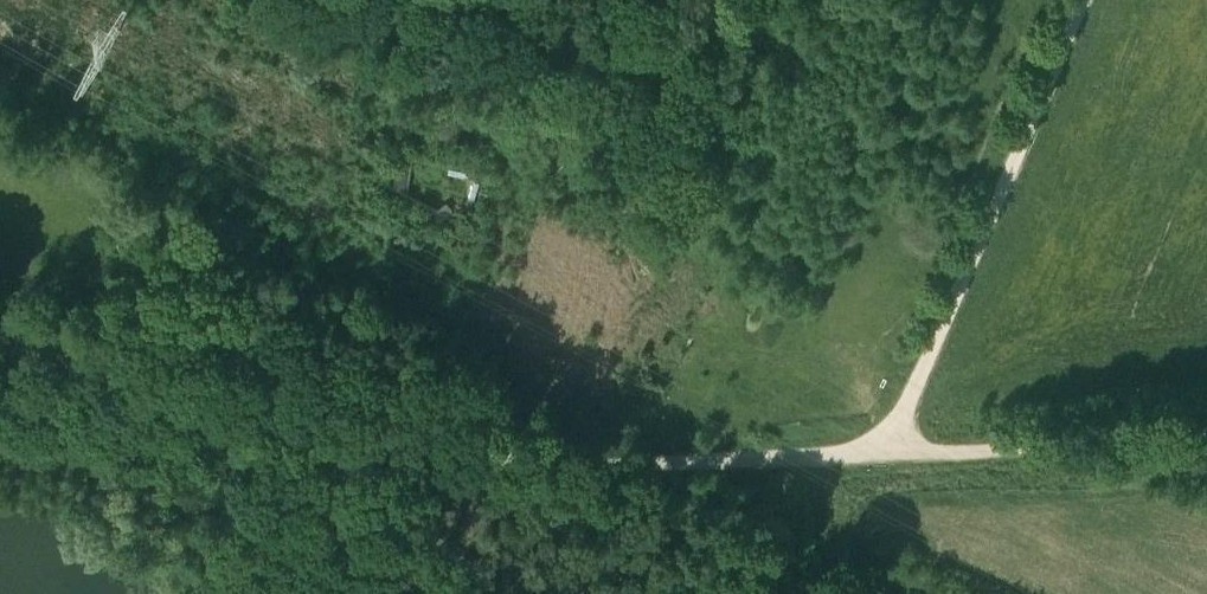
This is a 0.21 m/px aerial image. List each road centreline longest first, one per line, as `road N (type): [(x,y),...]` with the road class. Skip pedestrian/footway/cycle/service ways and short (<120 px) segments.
road 1 (track): [(886,457),(544,465),(0,344)]
road 2 (track): [(1079,0),(886,457)]
road 3 (track): [(1206,439),(886,457)]
road 4 (track): [(365,428),(378,367),(412,344),(442,206)]
road 5 (track): [(812,458),(821,593)]

